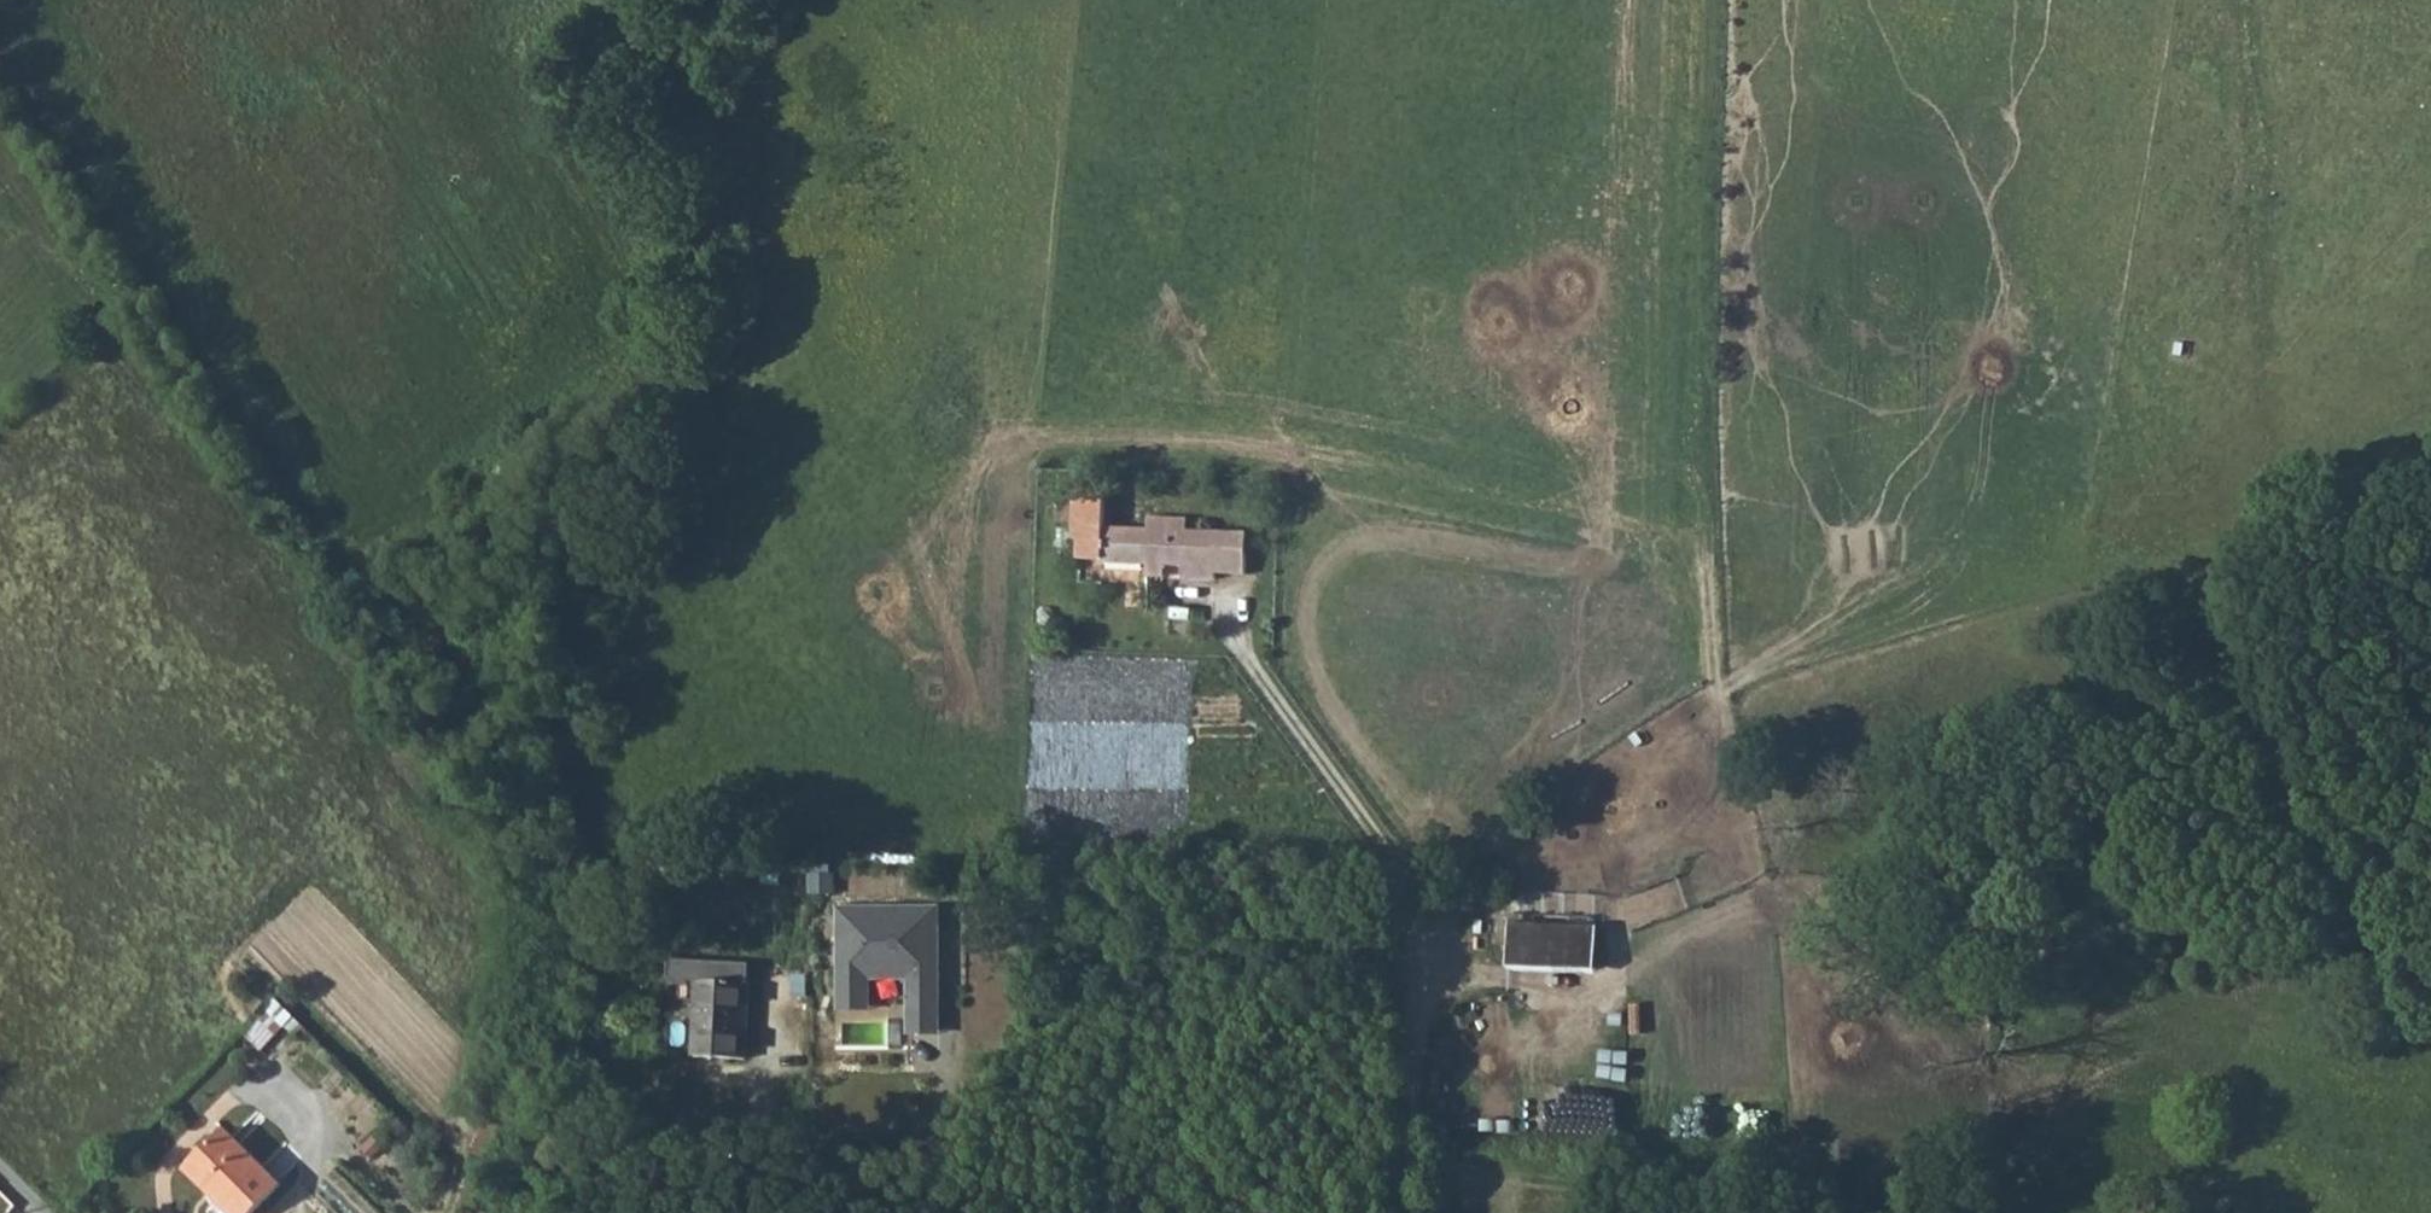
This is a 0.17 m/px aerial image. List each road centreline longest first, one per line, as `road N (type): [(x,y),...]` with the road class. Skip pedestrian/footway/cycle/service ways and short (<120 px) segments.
road 1 (unclassified): [(1409,1212),(1421,920),(1386,849),(1231,640),(1231,603),(1159,600)]

